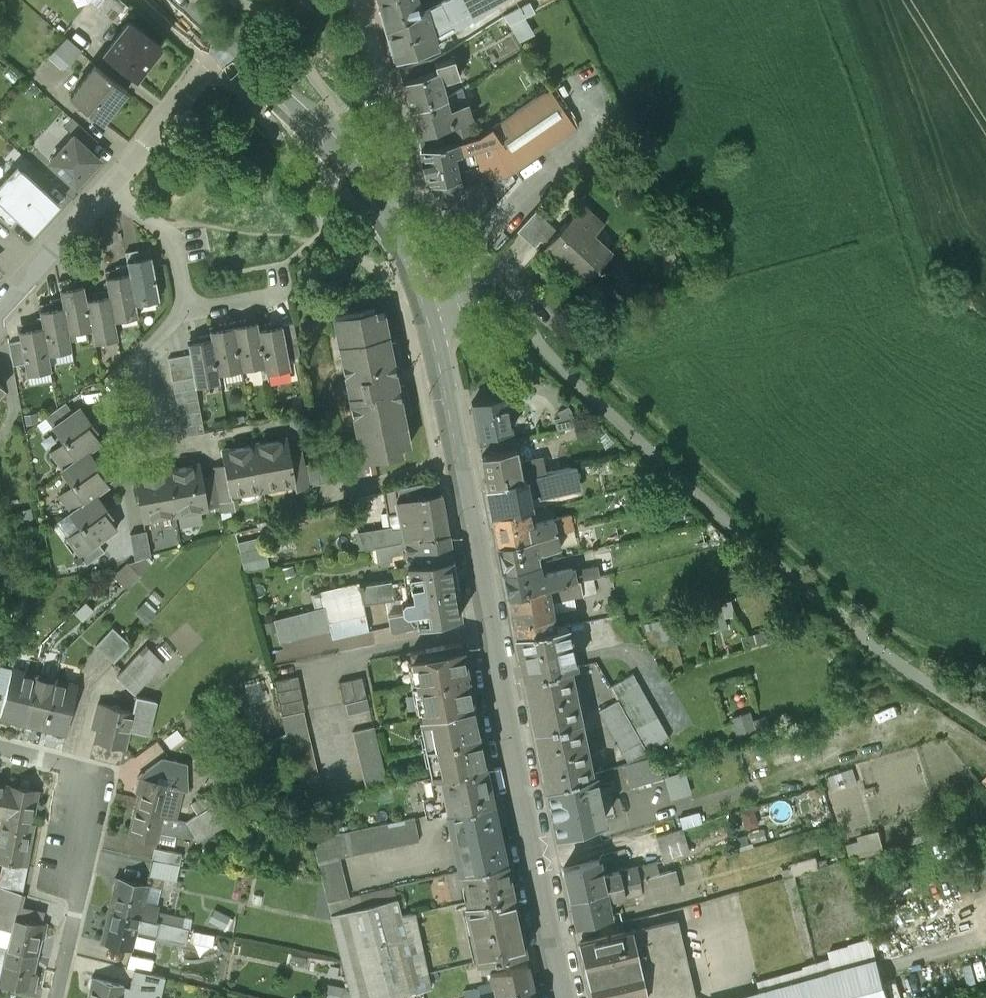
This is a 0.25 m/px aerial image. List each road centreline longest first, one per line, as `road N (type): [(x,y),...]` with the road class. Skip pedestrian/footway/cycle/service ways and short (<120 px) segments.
road 1 (residential): [(566,997),(412,273)]
road 2 (residential): [(0,741),(106,765),(56,997)]
road 3 (residential): [(412,273),(383,212),(339,149),(229,45)]
road 4 (residential): [(412,273),(401,172),(350,0)]
road 5 (residential): [(117,184),(229,45)]
road 6 (residential): [(154,456),(136,367),(160,333),(186,318)]
road 7 (residential): [(117,184),(168,226),(186,318)]

